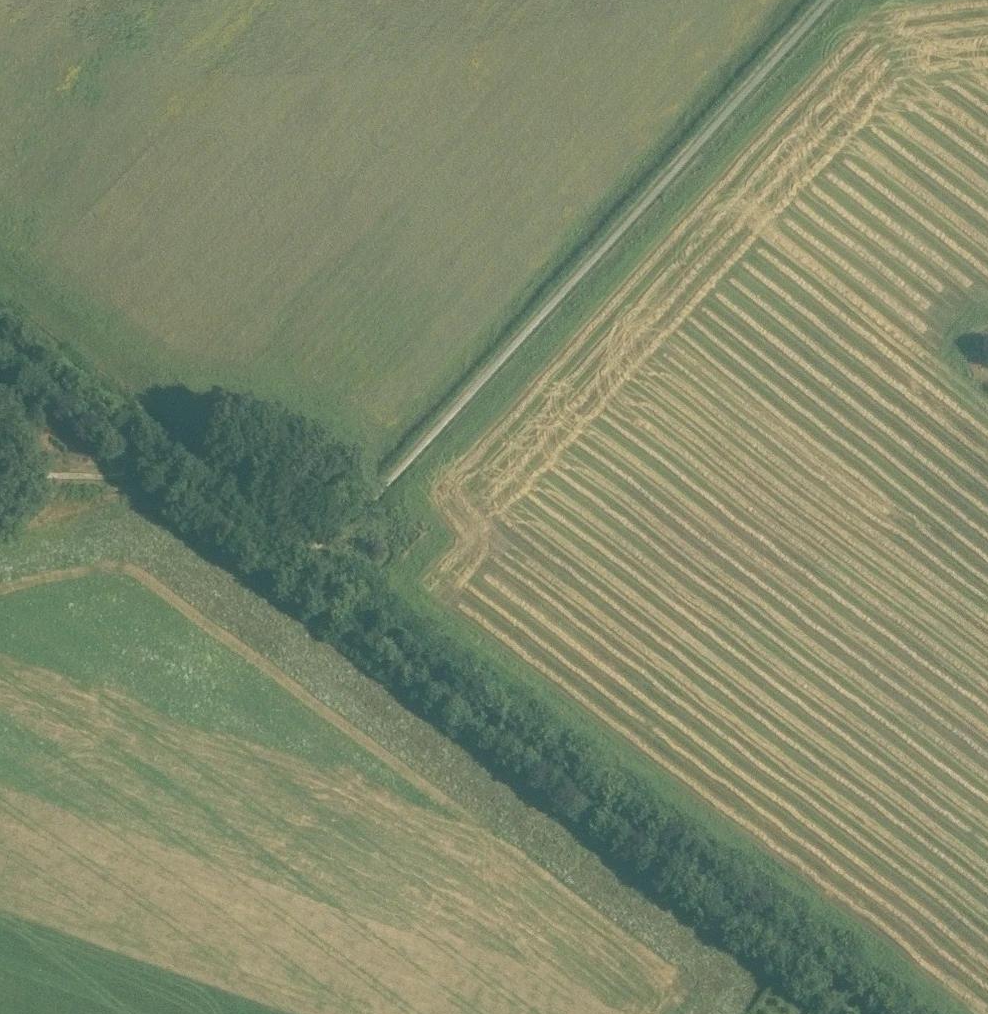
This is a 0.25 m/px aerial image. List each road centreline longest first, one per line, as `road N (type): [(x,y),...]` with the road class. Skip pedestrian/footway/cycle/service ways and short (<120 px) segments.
road 1 (unclassified): [(324,542),(382,490),(830,0)]
road 2 (track): [(861,1013),(280,571)]
road 3 (track): [(0,482),(220,482),(324,542)]
road 4 (track): [(0,356),(159,478)]
road 5 (track): [(280,571),(159,478)]

